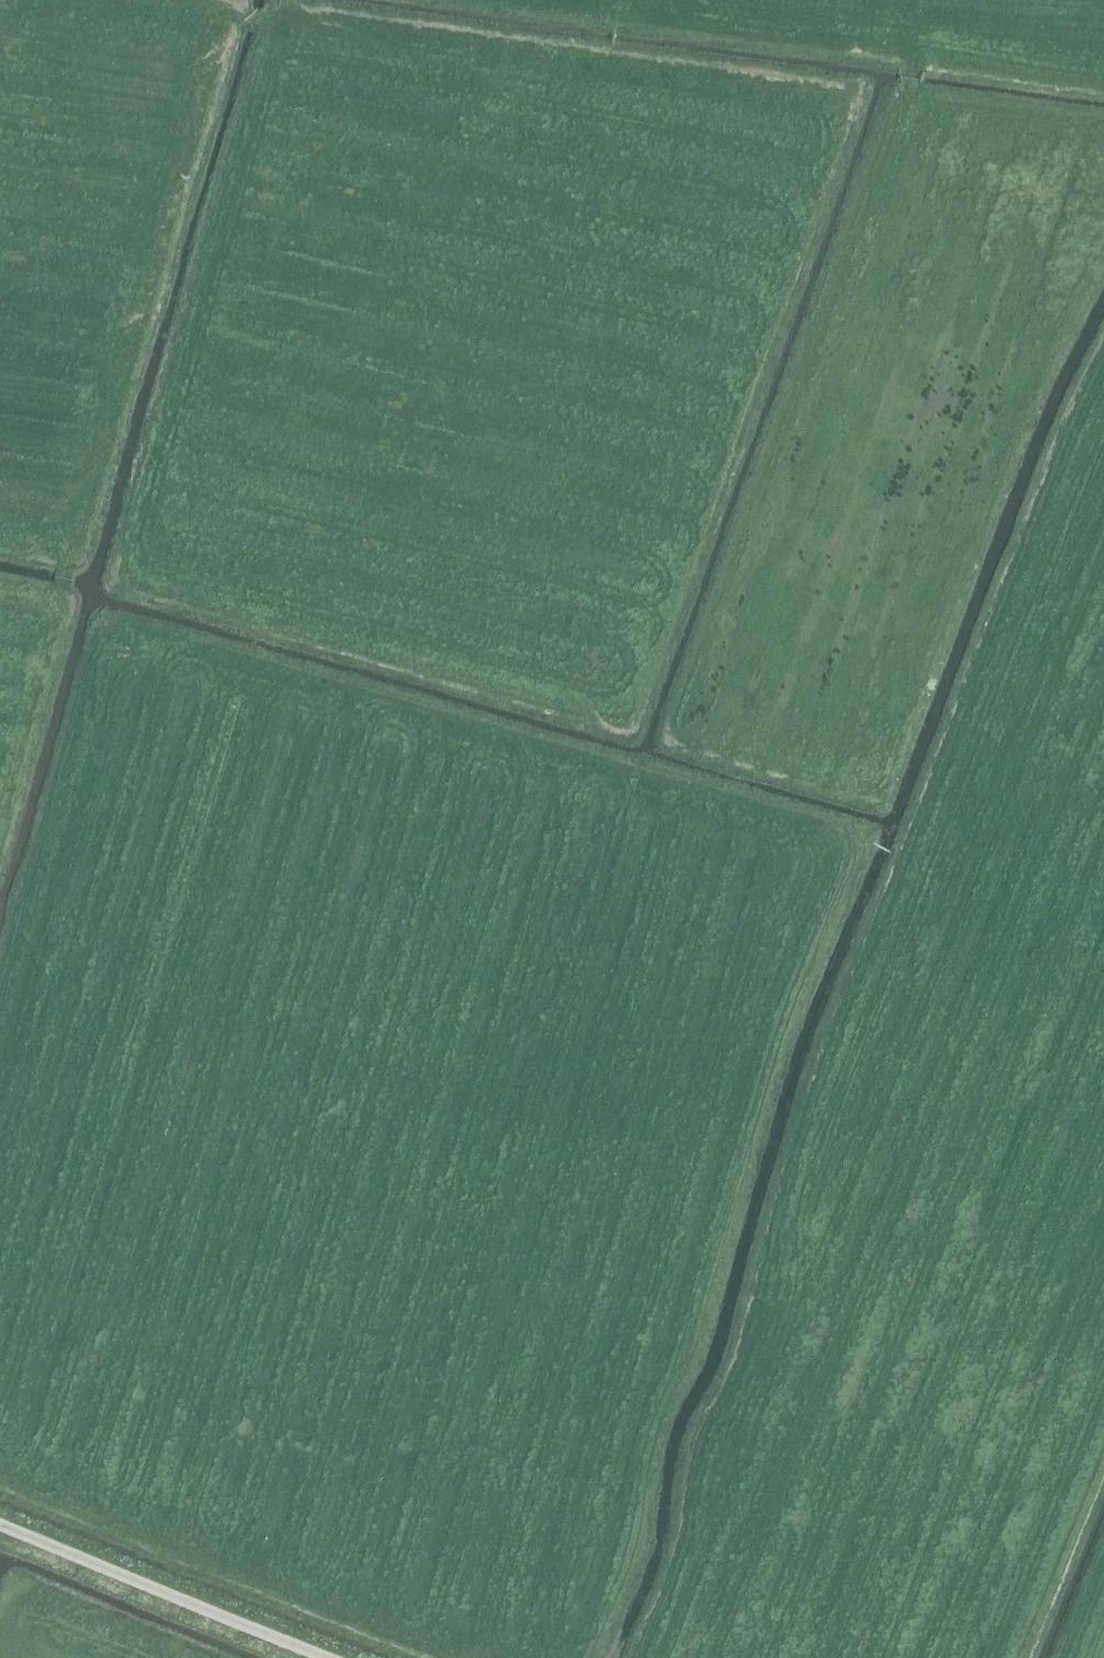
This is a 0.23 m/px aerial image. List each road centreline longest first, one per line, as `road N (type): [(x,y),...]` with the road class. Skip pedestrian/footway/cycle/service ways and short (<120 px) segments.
road 1 (unclassified): [(305,1657),(0,1528)]

